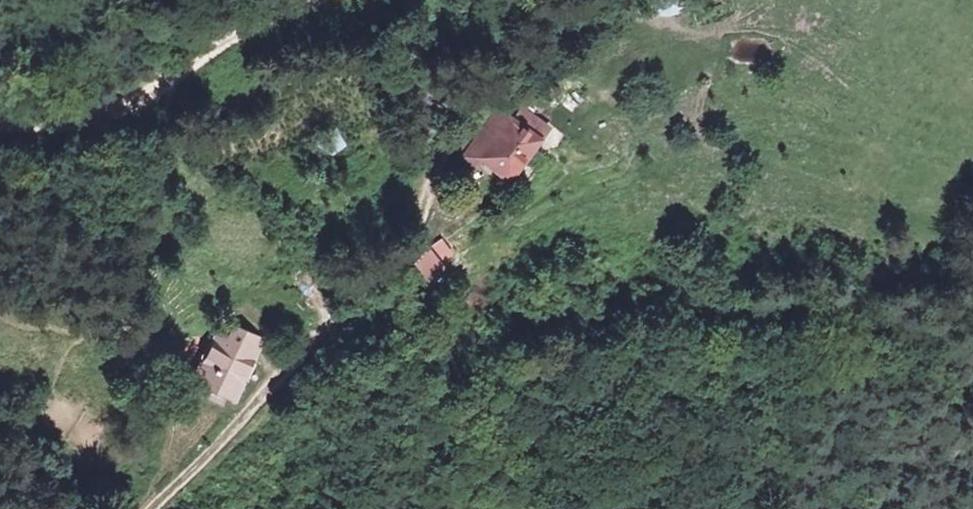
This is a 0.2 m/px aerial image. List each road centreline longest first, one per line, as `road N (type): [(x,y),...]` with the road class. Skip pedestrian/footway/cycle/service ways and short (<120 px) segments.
road 1 (track): [(593,0),(483,107),(376,287),(143,508)]
road 2 (track): [(0,126),(82,120),(338,0)]

